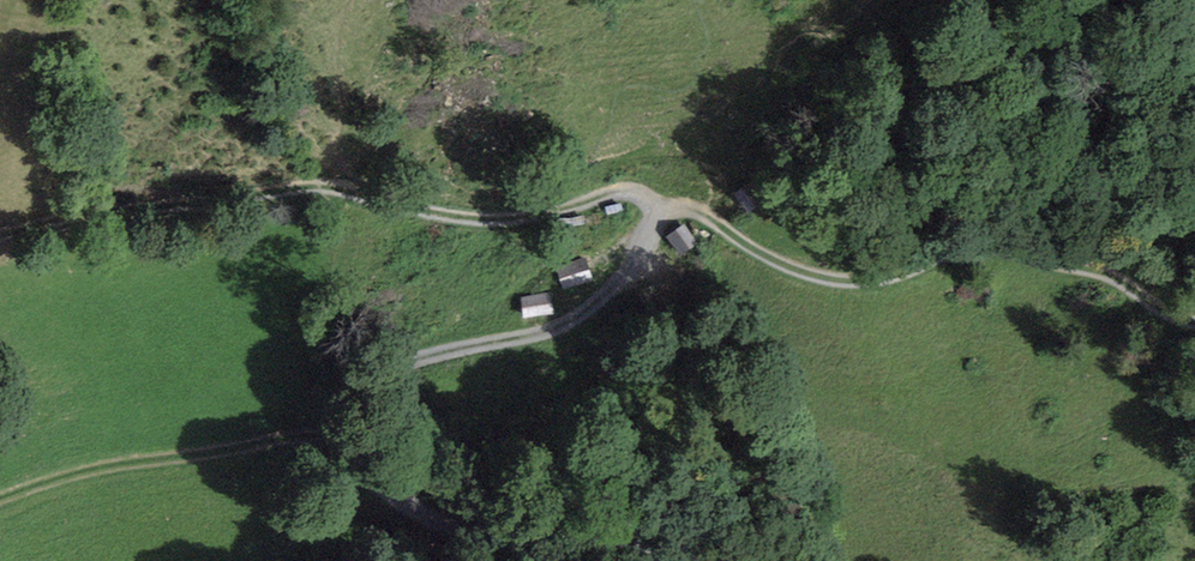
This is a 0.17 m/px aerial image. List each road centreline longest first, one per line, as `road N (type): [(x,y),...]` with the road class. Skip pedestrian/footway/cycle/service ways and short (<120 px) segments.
road 1 (track): [(643,199),(646,243),(618,290),(556,323),(379,357),(358,397),(354,438),(401,477),(486,511),(641,539),(700,560)]
road 2 (track): [(0,224),(61,210),(332,186),(504,216),(643,199)]
road 3 (track): [(643,199),(786,262),(870,285),(984,238),(1143,284),(1194,314)]
road 4 (track): [(354,438),(282,440),(97,467),(0,497)]

